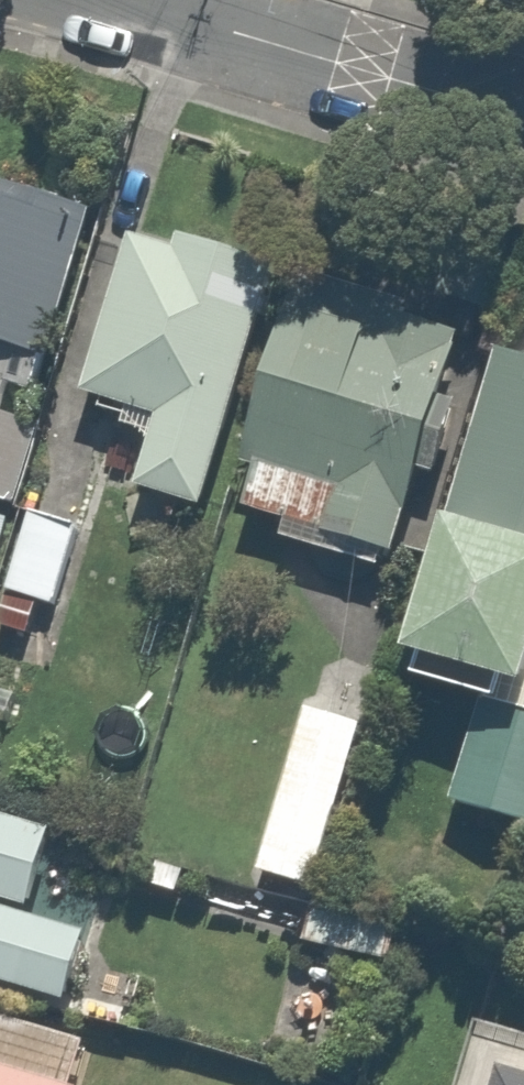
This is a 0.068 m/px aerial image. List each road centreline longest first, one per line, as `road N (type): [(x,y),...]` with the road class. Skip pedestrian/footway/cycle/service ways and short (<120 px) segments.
road 1 (residential): [(106,0),(523,120)]

